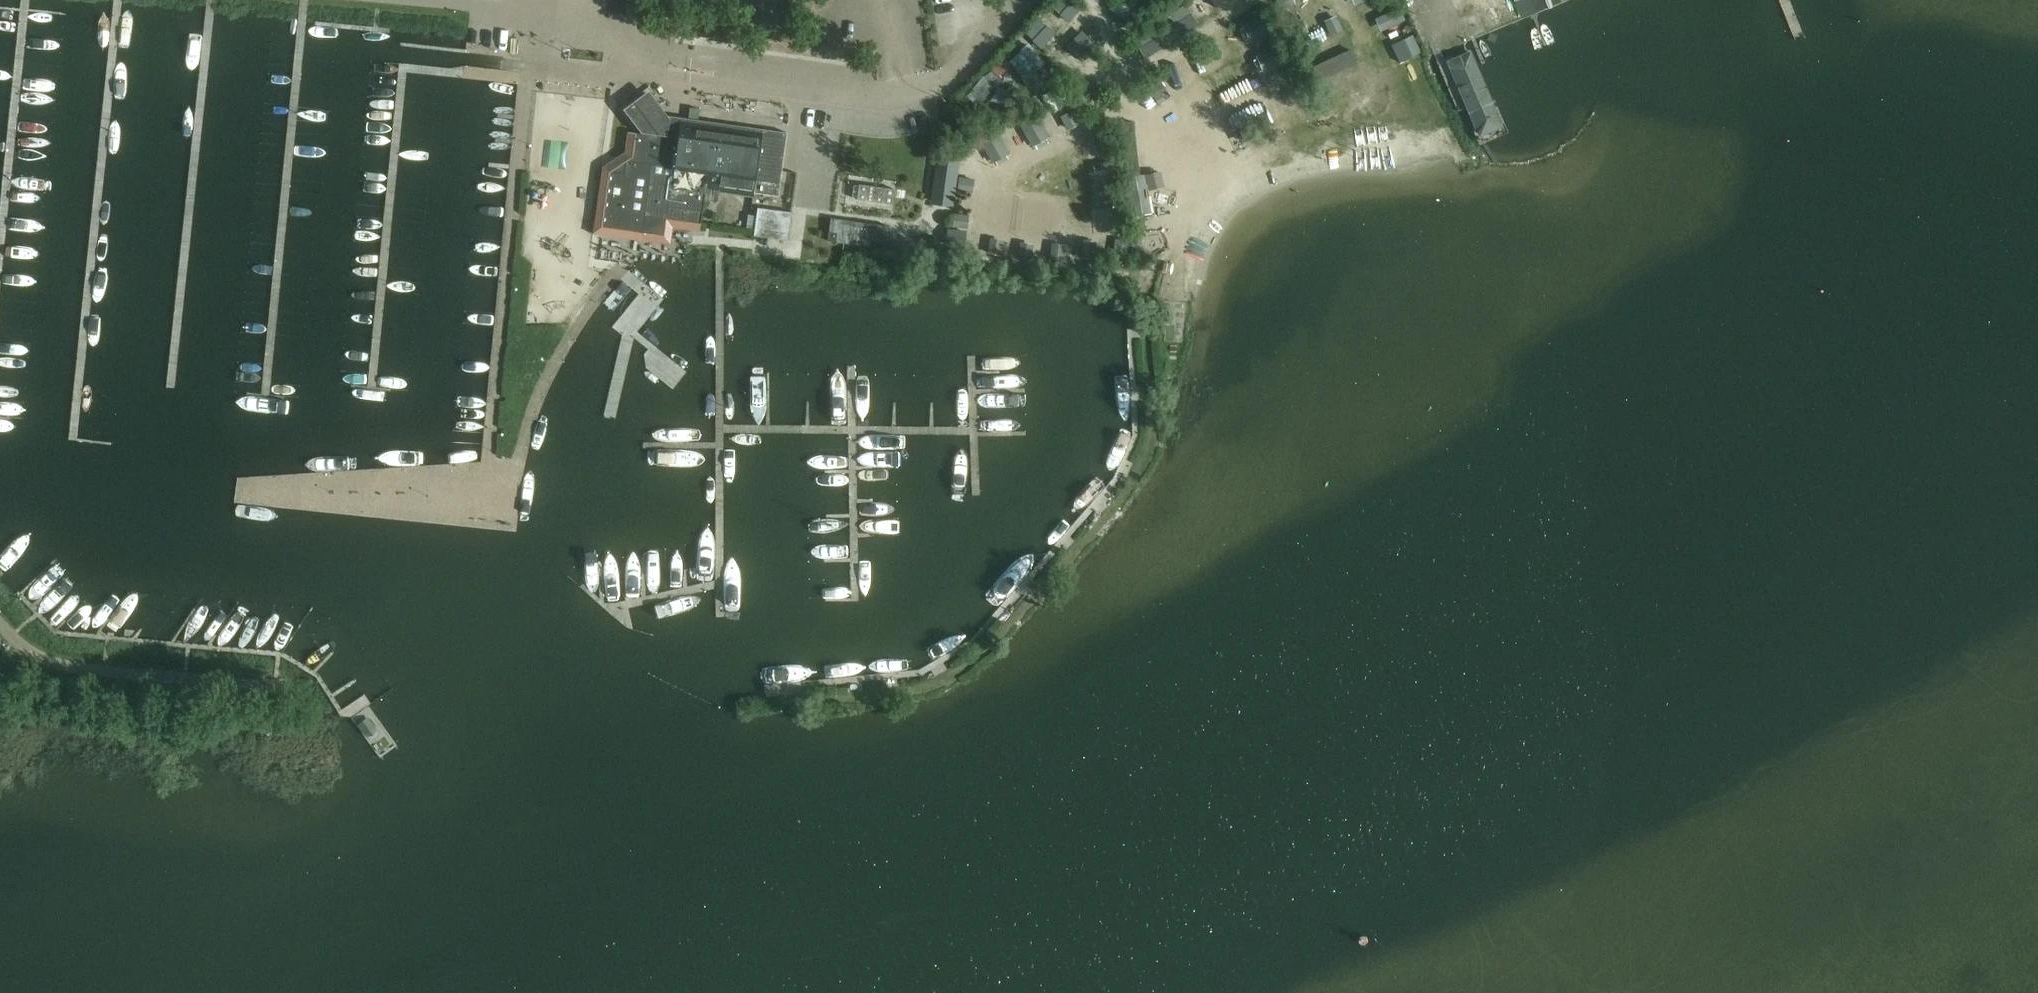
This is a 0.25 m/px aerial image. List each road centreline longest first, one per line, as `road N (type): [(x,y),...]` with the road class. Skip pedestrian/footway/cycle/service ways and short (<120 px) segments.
road 1 (unclassified): [(1023,0),(940,91)]

